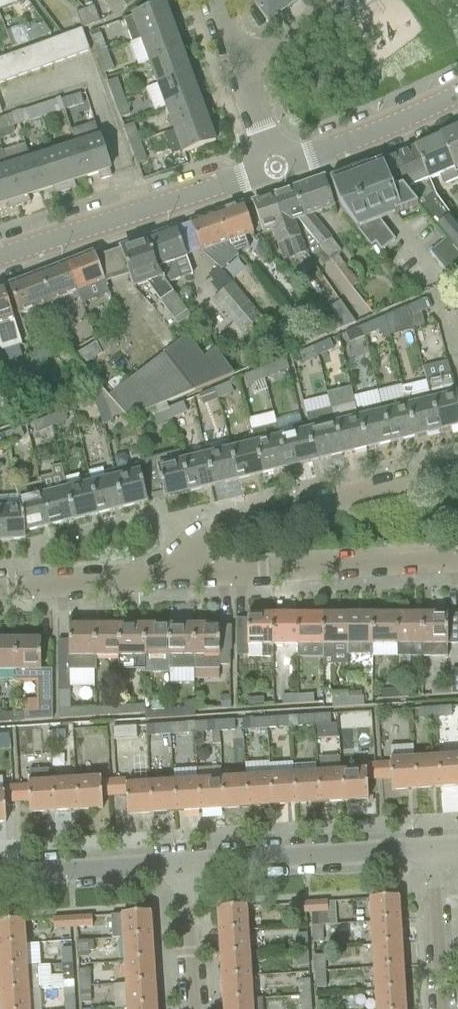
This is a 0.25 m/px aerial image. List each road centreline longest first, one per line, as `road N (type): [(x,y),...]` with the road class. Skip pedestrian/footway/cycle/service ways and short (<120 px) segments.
road 1 (residential): [(457,466),(213,528),(191,544),(175,576)]
road 2 (tertiary): [(0,257),(272,167)]
road 3 (residential): [(175,576),(457,560)]
road 4 (tertiary): [(182,866),(431,851)]
road 5 (tertiary): [(272,167),(457,94)]
road 6 (tertiary): [(0,878),(182,866)]
road 7 (residential): [(175,576),(0,587)]
road 8 (residential): [(431,851),(442,1008)]
road 9 (residential): [(192,1008),(182,866)]
road 10 (residential): [(239,71),(337,0)]

